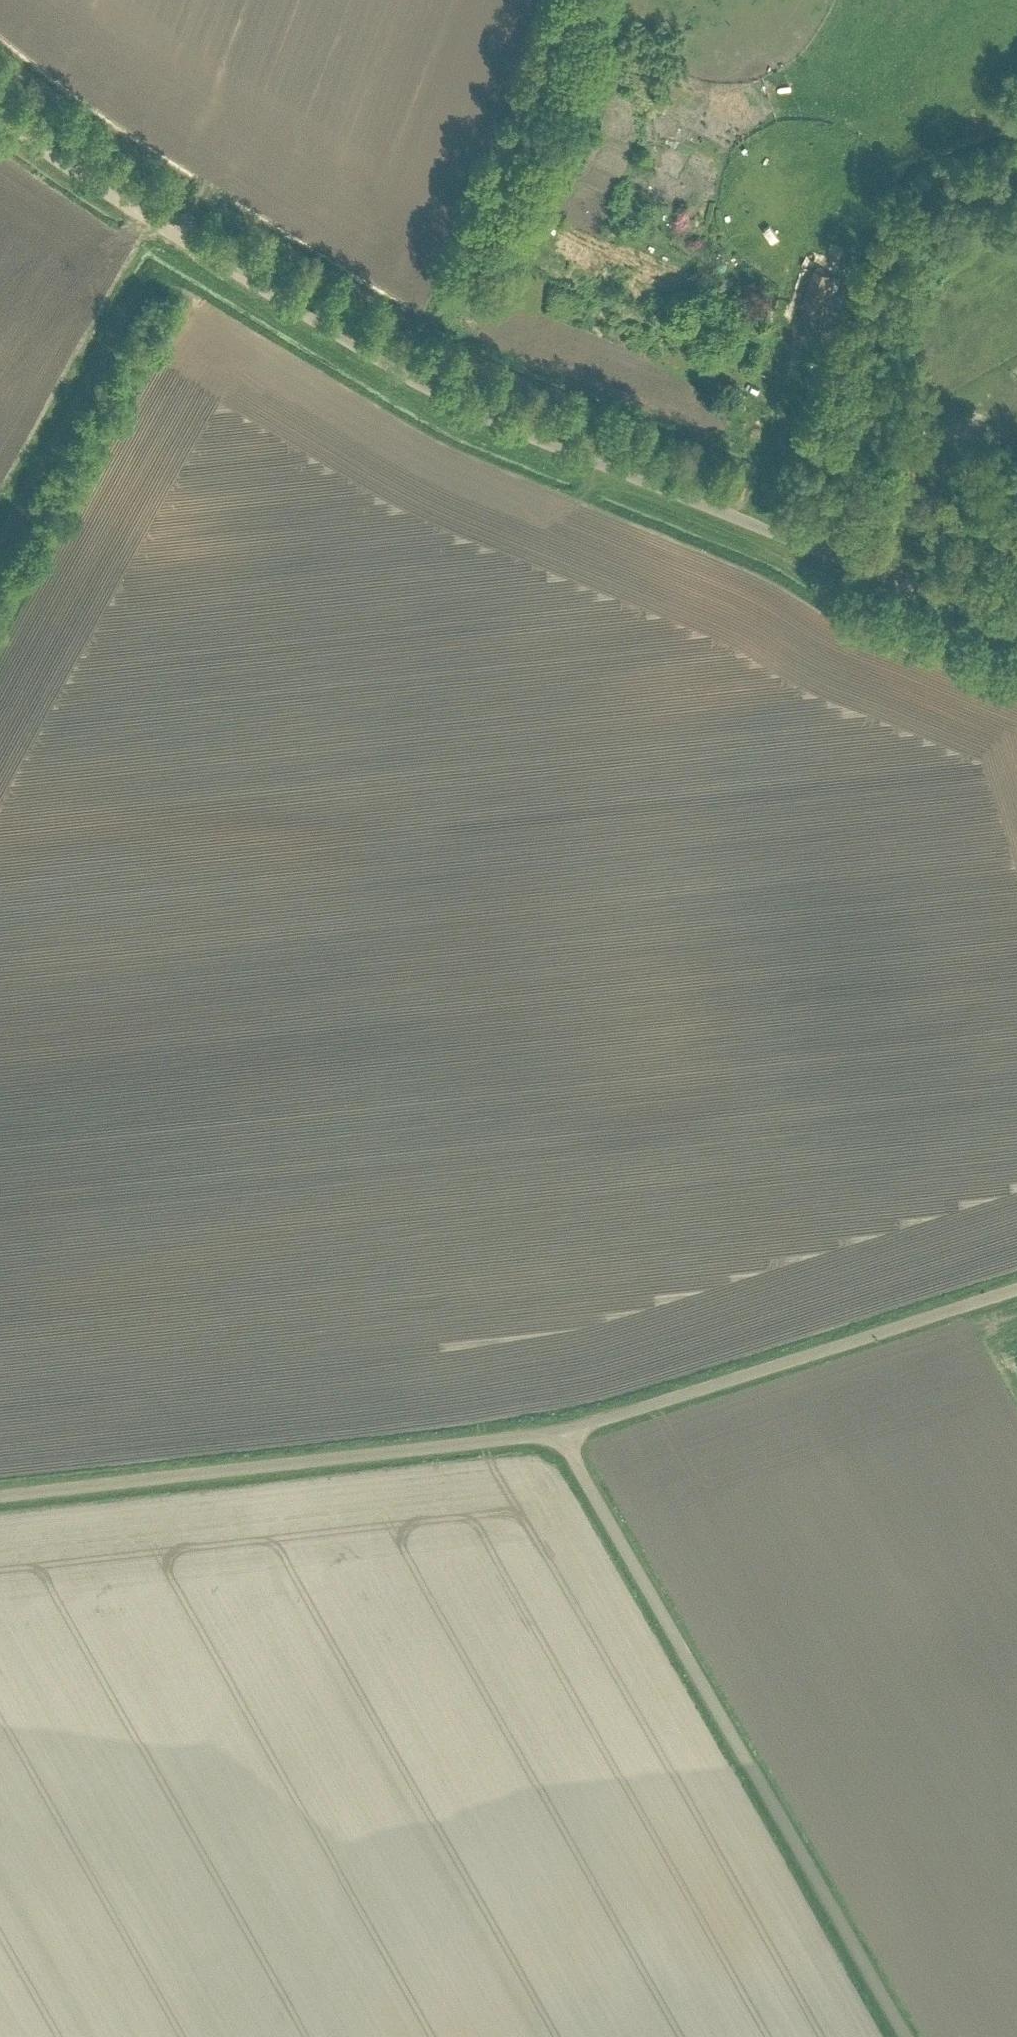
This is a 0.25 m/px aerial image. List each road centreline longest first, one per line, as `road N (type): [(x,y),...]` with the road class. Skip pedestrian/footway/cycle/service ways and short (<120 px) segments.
road 1 (unclassified): [(1016,627),(497,425),(180,237),(0,114)]
road 2 (unclassified): [(905,2036),(558,1430)]
road 3 (unclassified): [(0,1496),(558,1430)]
road 4 (unclassified): [(558,1430),(1016,1285)]

